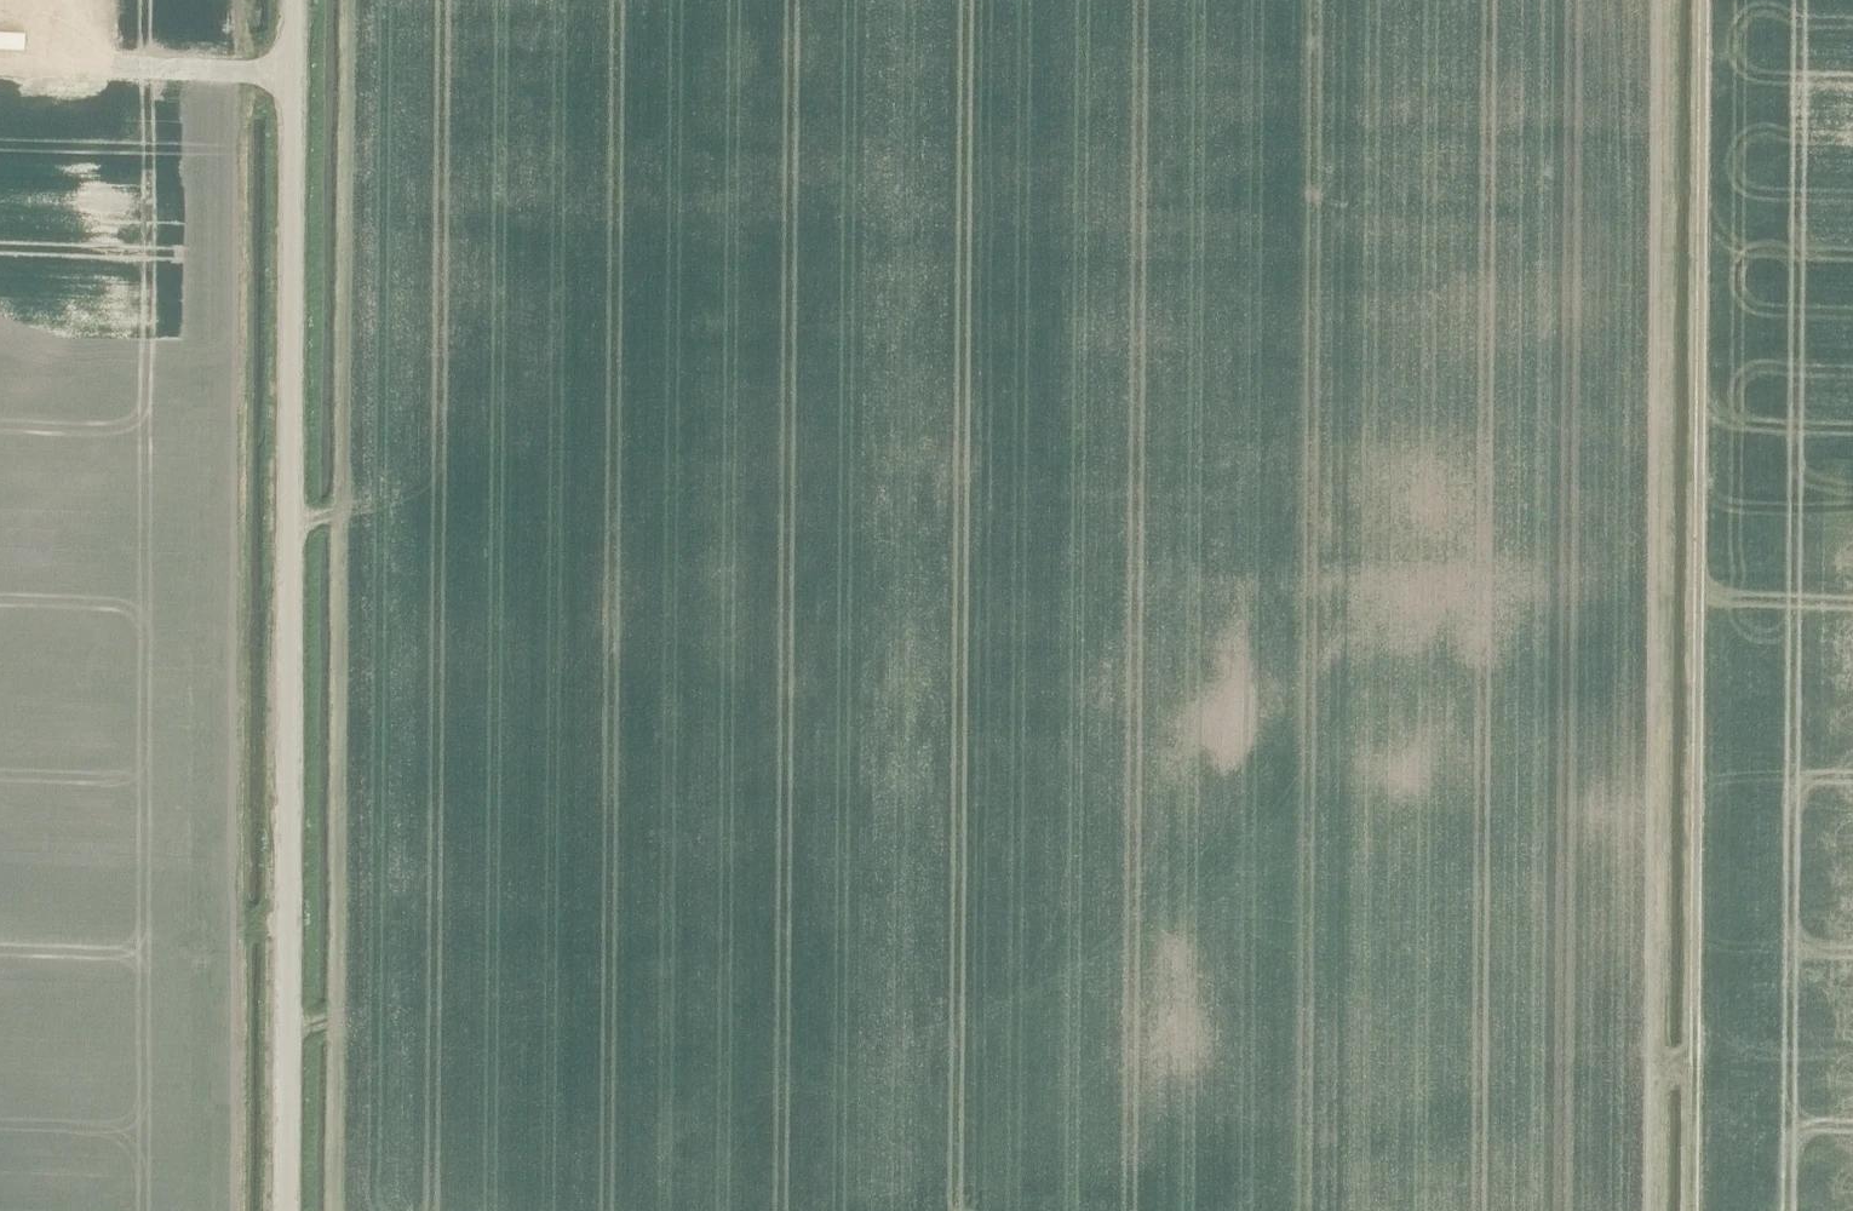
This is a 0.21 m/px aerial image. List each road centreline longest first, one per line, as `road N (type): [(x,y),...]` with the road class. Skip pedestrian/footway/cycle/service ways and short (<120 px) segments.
road 1 (track): [(1705,0),(1692,1210)]
road 2 (unclassified): [(287,1210),(294,0)]

